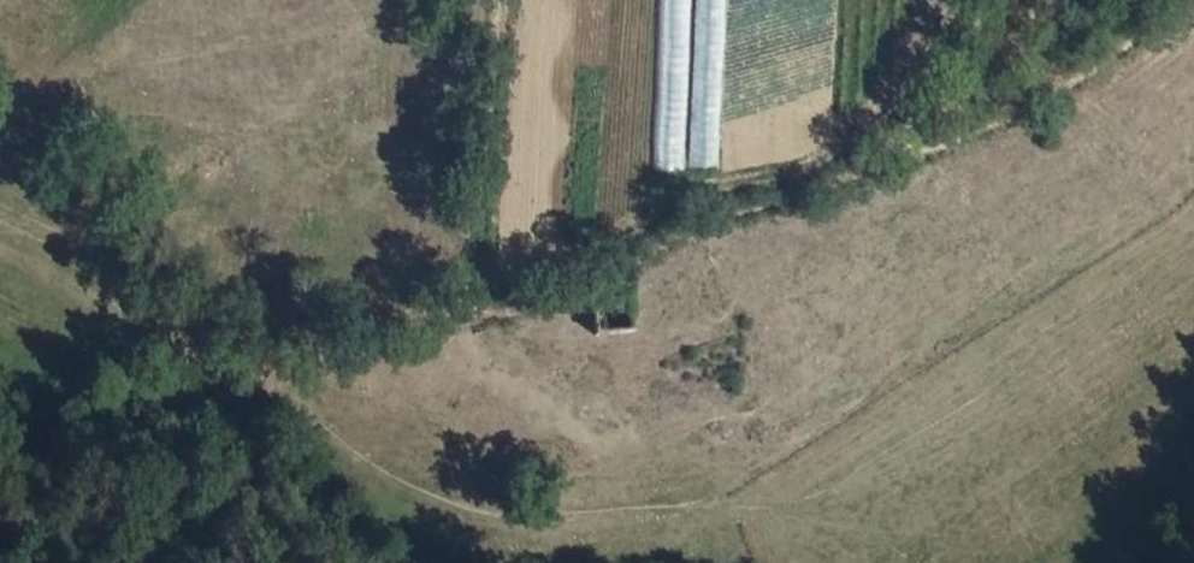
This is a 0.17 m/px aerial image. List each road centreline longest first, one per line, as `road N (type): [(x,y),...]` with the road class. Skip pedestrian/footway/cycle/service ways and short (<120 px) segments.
road 1 (track): [(507,0),(475,323),(1058,112),(1193,1)]
road 2 (track): [(994,0),(939,155)]

